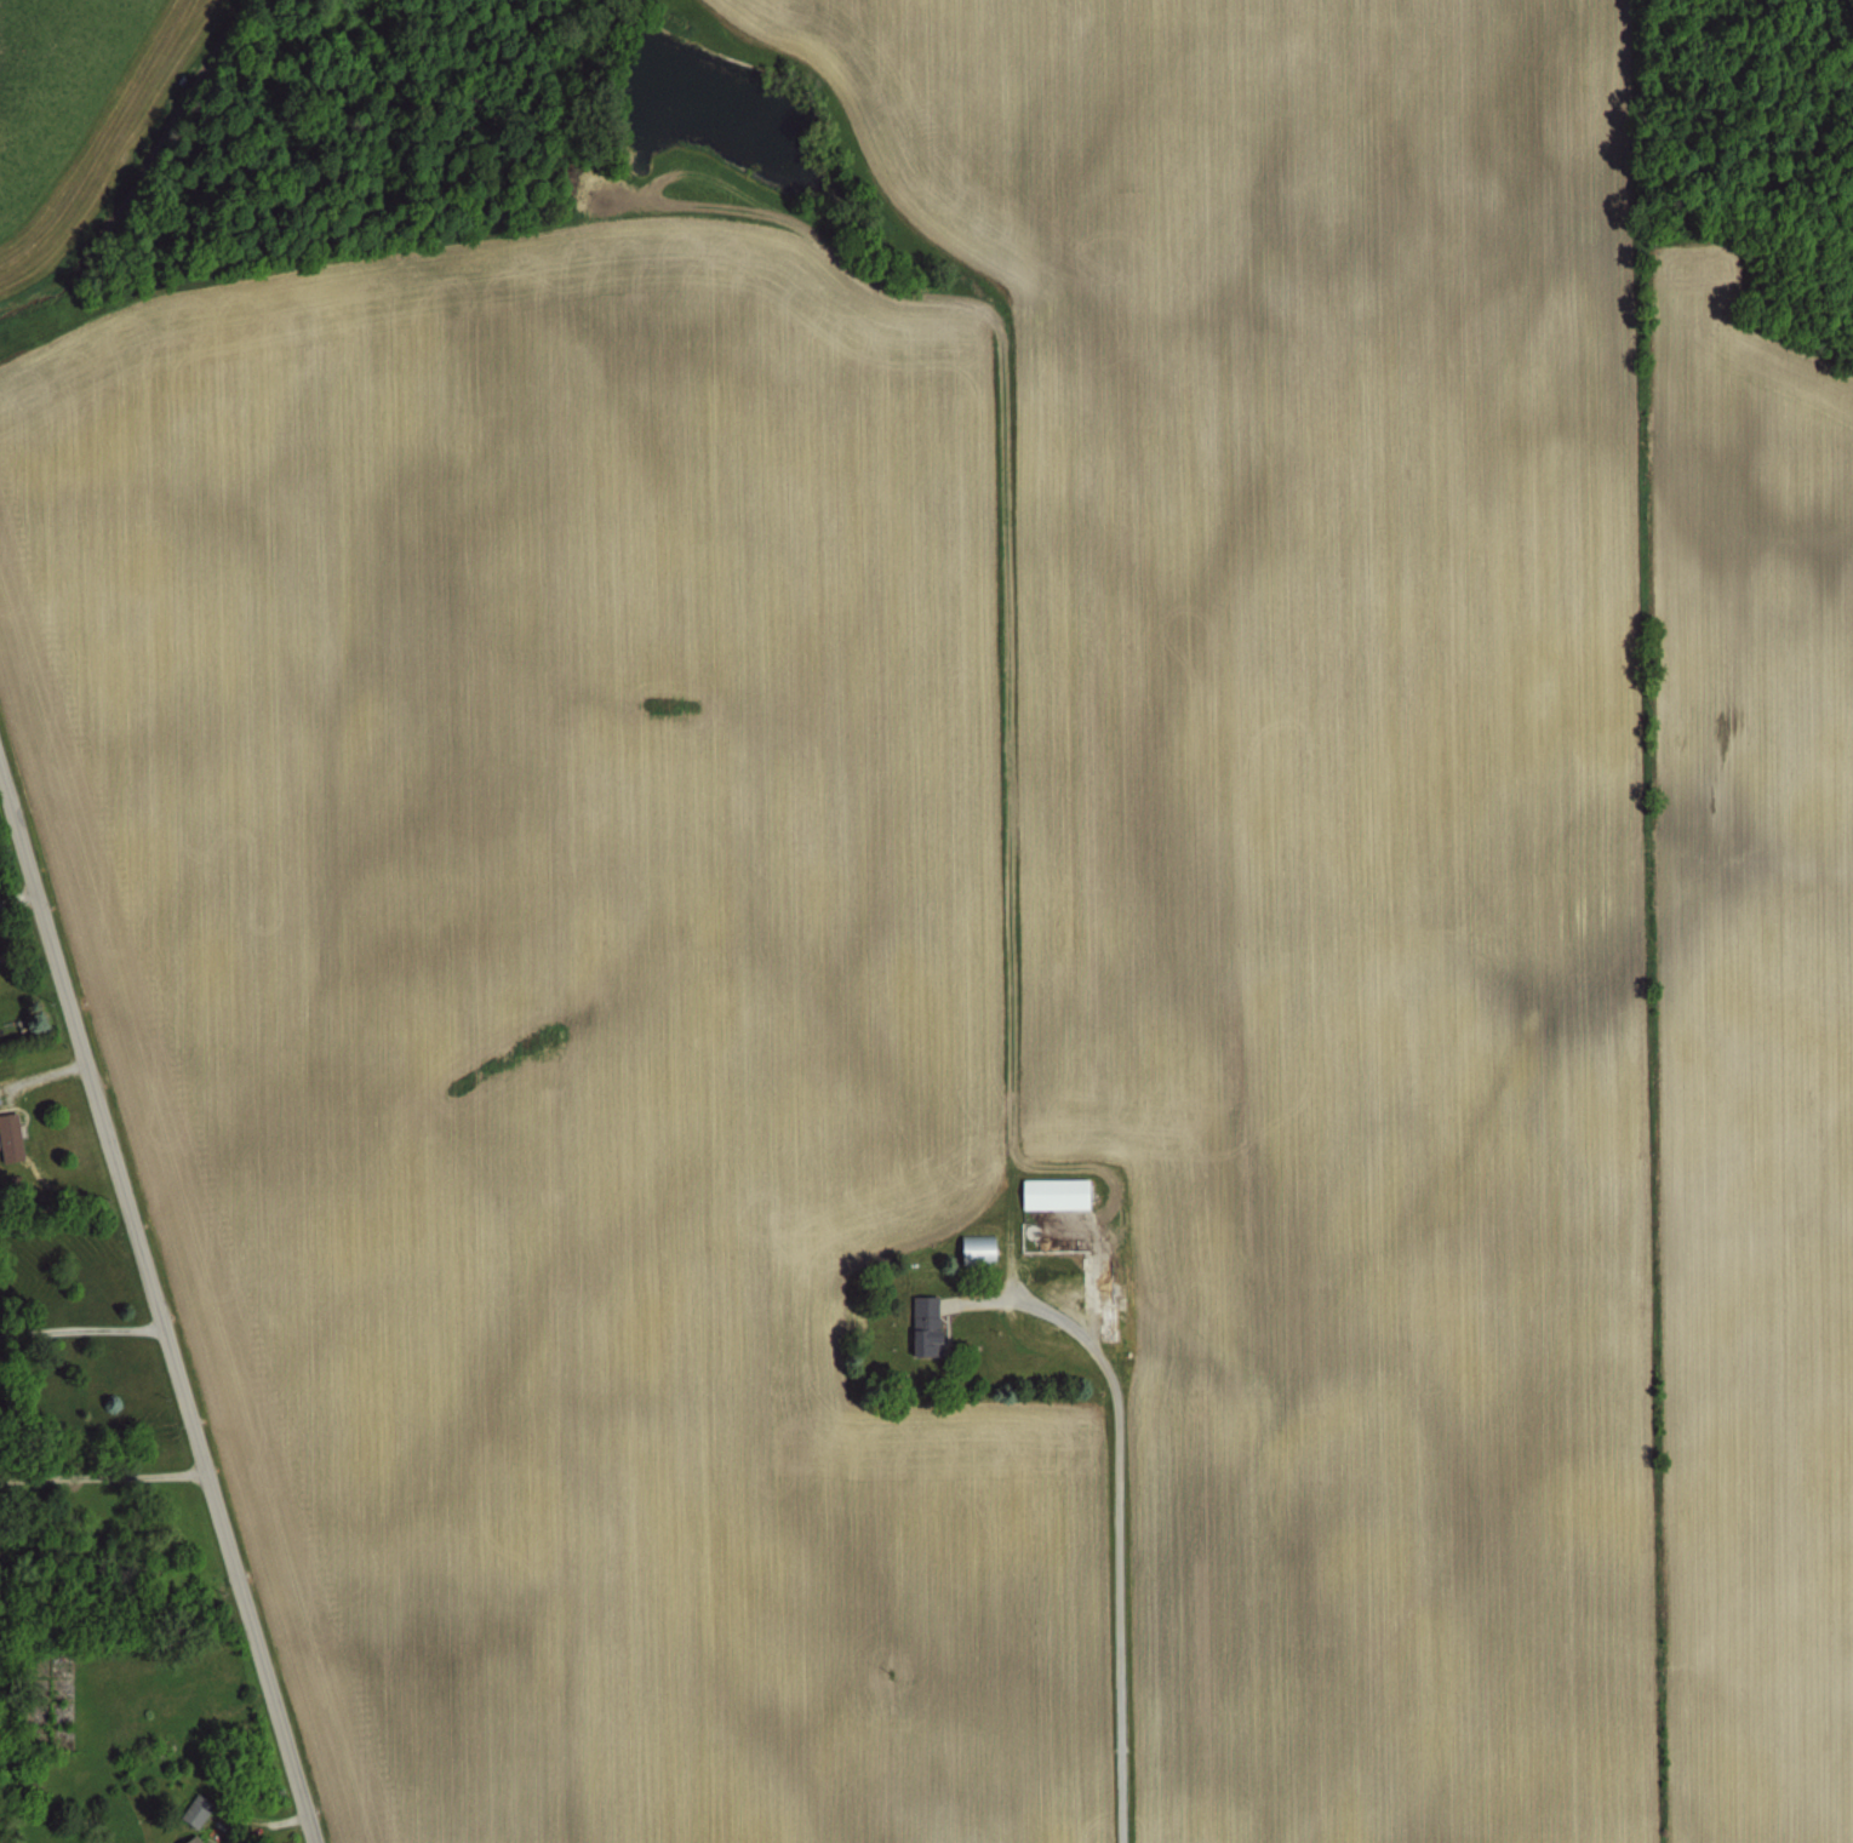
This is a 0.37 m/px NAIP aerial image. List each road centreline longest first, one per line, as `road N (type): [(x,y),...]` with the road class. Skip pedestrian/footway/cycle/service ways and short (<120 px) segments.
road 1 (tertiary): [(317,1842),(0,757)]

